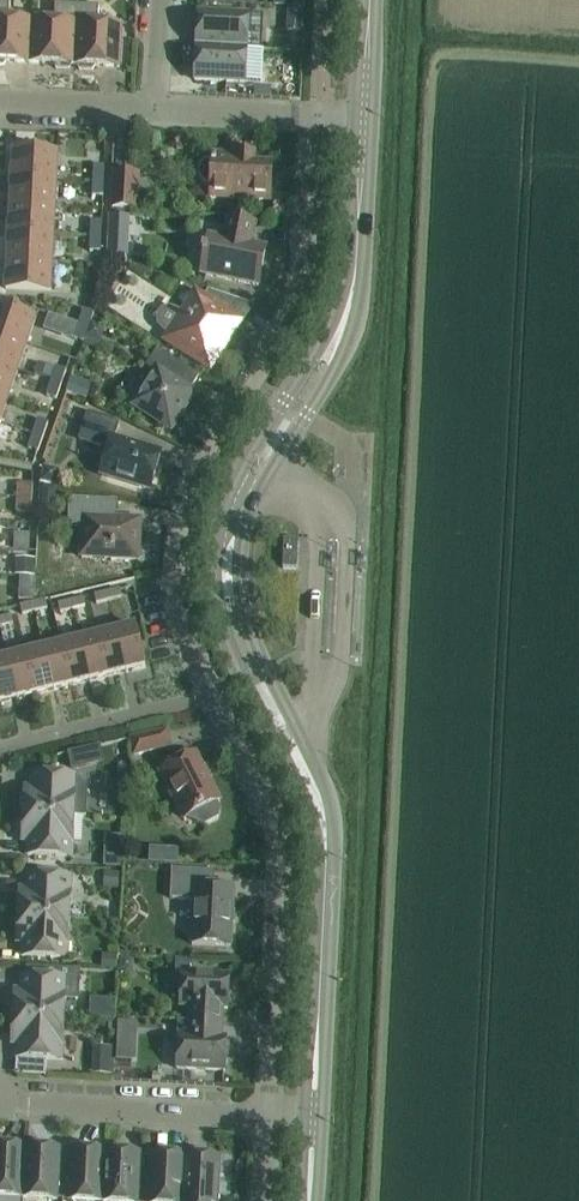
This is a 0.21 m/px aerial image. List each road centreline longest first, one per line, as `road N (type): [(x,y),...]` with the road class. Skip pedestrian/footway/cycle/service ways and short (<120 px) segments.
road 1 (residential): [(268,1118),(280,835),(193,653),(178,557),(206,451),(301,293),(312,136),(322,115)]
road 2 (tertiary): [(356,260),(321,343),(233,485),(215,555),(224,634),(301,792),(325,868)]
road 3 (tertiary): [(325,868),(332,804),(248,625),(241,556),(257,494),(349,339),(356,260)]
road 4 (residential): [(0,1101),(268,1118)]
road 5 (tertiary): [(313,1120),(325,868)]
road 6 (residential): [(154,107),(322,115)]
road 7 (residential): [(0,100),(154,107)]
road 8 (tertiary): [(356,260),(364,117)]

